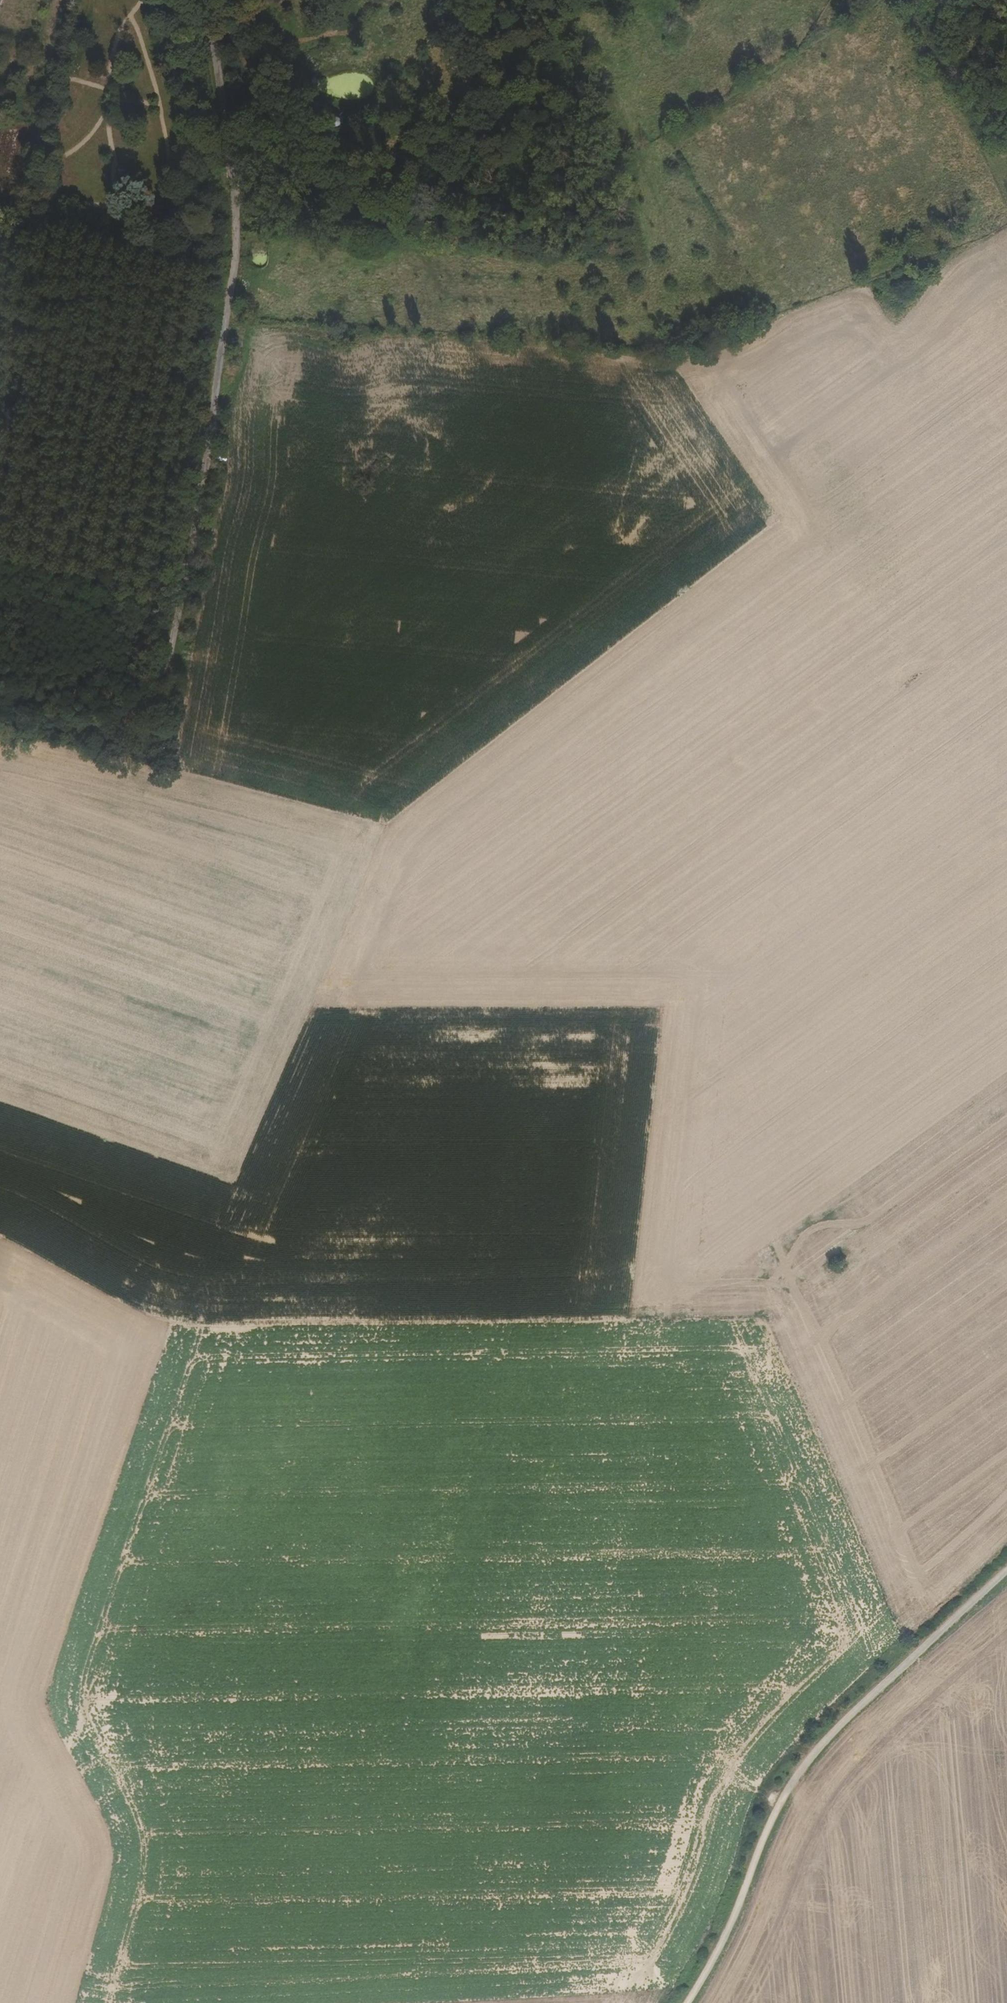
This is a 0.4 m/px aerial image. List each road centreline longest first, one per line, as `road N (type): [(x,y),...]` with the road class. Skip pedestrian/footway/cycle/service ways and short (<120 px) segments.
road 1 (unclassified): [(0,722),(111,723),(145,699),(170,652),(234,265),(234,183),(208,0)]
road 2 (unclassified): [(1006,1574),(835,1733),(794,1782),(737,1927),(691,2002)]

